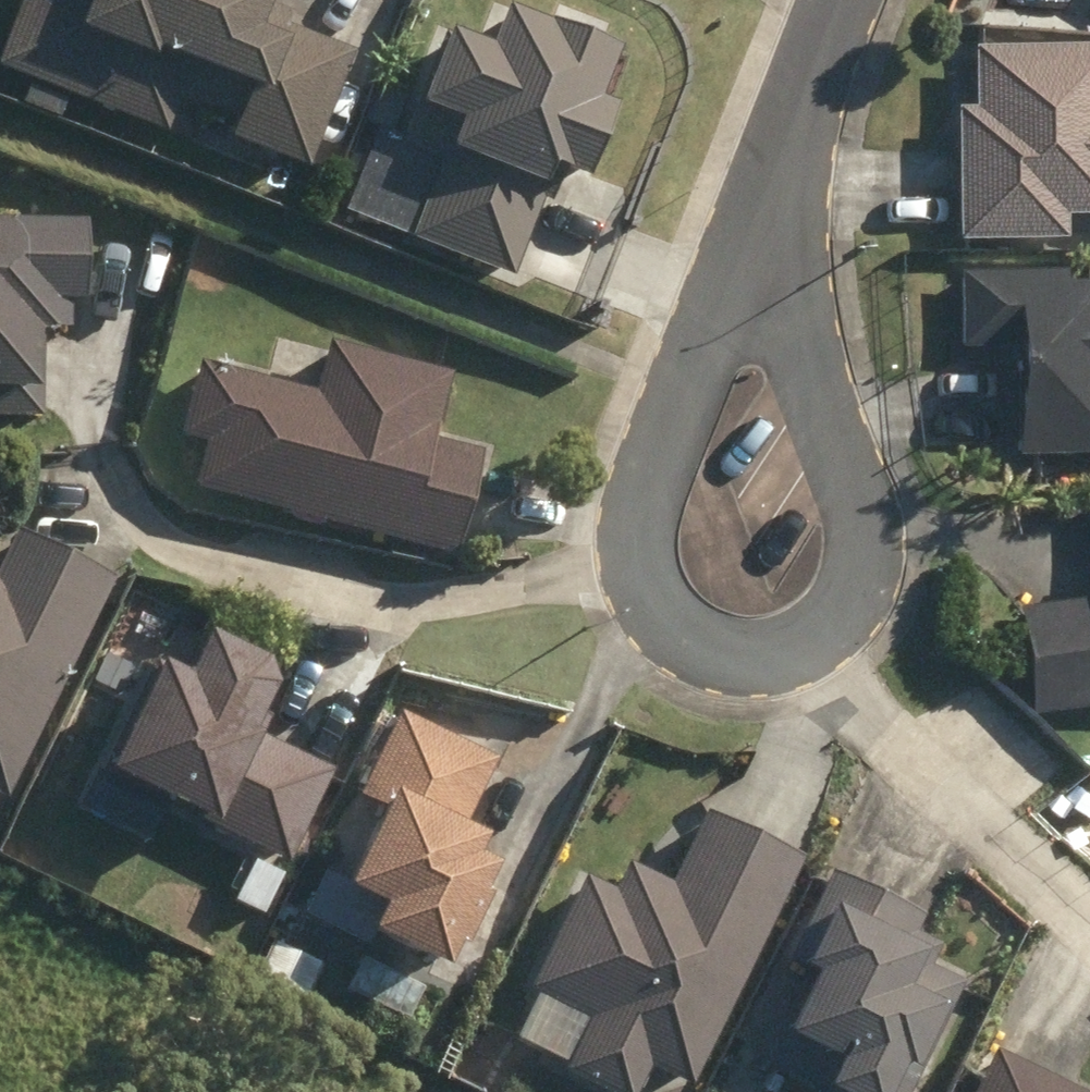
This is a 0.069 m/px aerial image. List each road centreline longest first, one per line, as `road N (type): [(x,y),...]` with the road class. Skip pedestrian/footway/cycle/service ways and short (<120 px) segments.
road 1 (residential): [(774,654),(704,652),(676,637),(637,585),(630,537),(672,394),(762,233)]
road 2 (residential): [(762,233),(855,549),(846,590),(813,633),(774,654)]
road 3 (residential): [(762,233),(845,0)]

